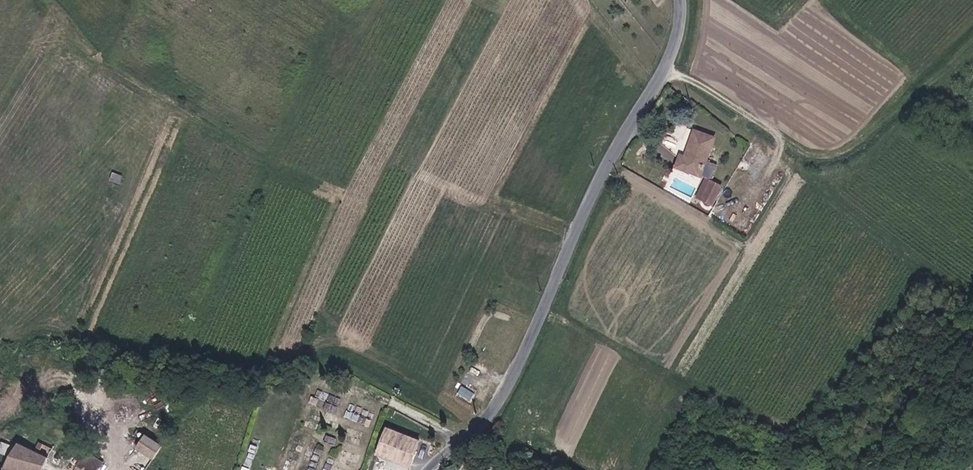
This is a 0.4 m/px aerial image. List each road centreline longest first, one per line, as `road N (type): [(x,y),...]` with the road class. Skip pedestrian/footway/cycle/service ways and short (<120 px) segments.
road 1 (unclassified): [(684,0),(679,47),(606,176),(528,355),(498,408),(435,469)]

